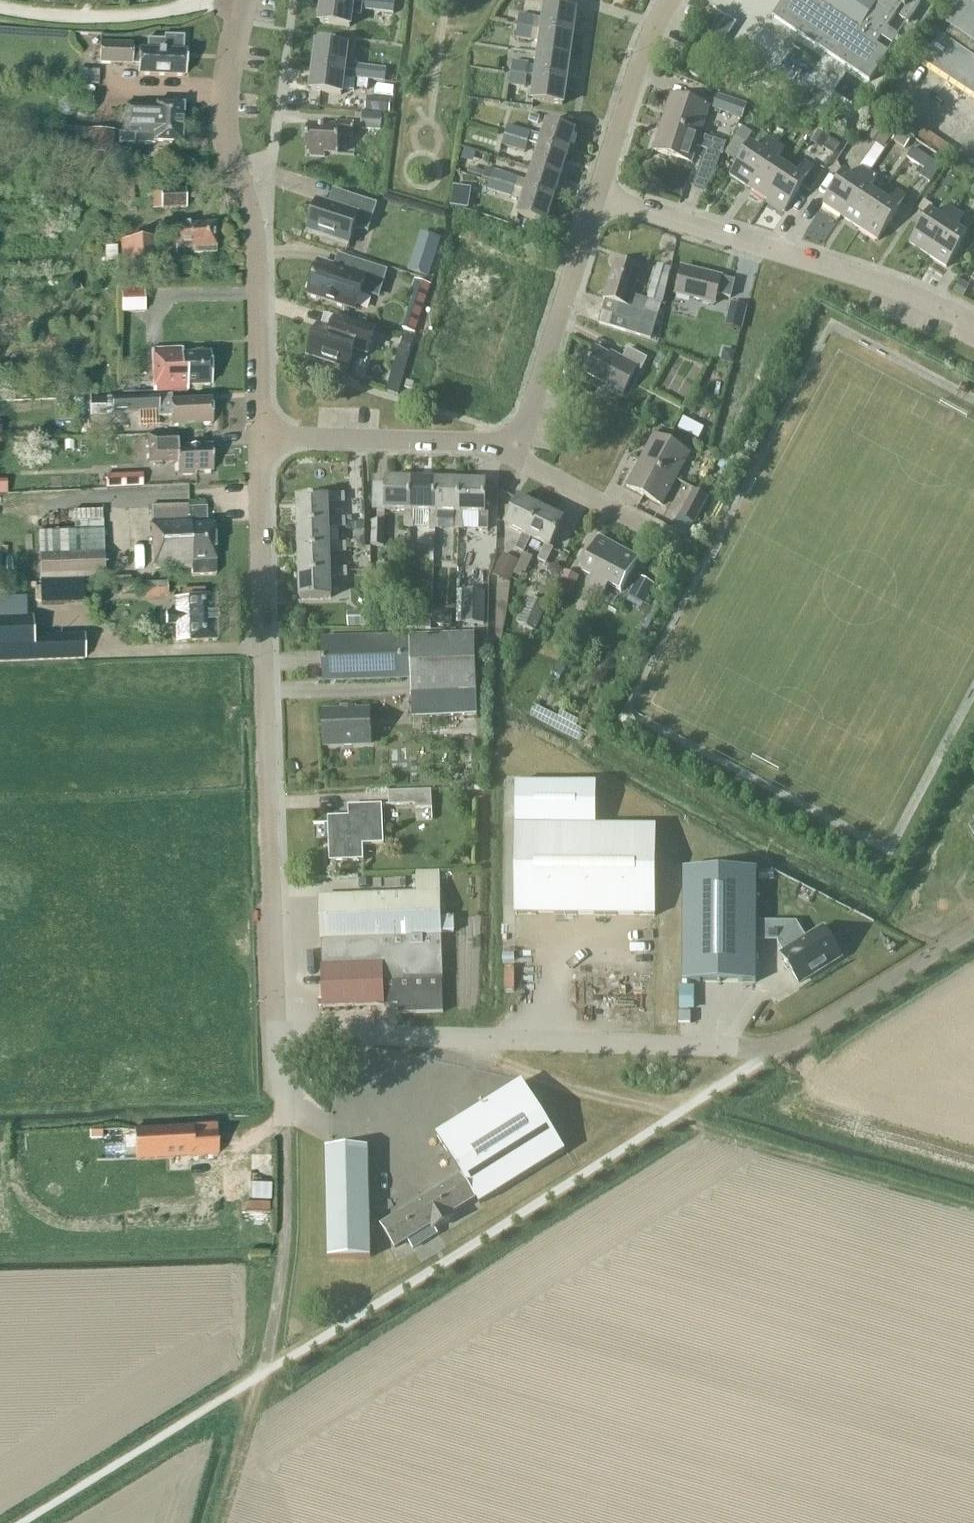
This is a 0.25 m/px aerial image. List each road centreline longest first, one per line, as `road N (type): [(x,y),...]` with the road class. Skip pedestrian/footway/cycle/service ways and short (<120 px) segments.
road 1 (unclassified): [(973,930),(778,1048),(277,1034)]
road 2 (residential): [(277,1034),(259,436)]
road 3 (track): [(449,1038),(973,1203)]
road 4 (residential): [(259,436),(256,260),(225,102),(248,0)]
road 5 (residential): [(597,202),(926,299),(973,332)]
road 6 (residential): [(508,447),(525,422),(597,202)]
road 7 (residential): [(508,447),(259,436)]
road 8 (track): [(262,1373),(282,1277),(283,1126)]
road 9 (residential): [(597,202),(656,24),(672,0)]
road 10 (residential): [(679,546),(508,447)]

